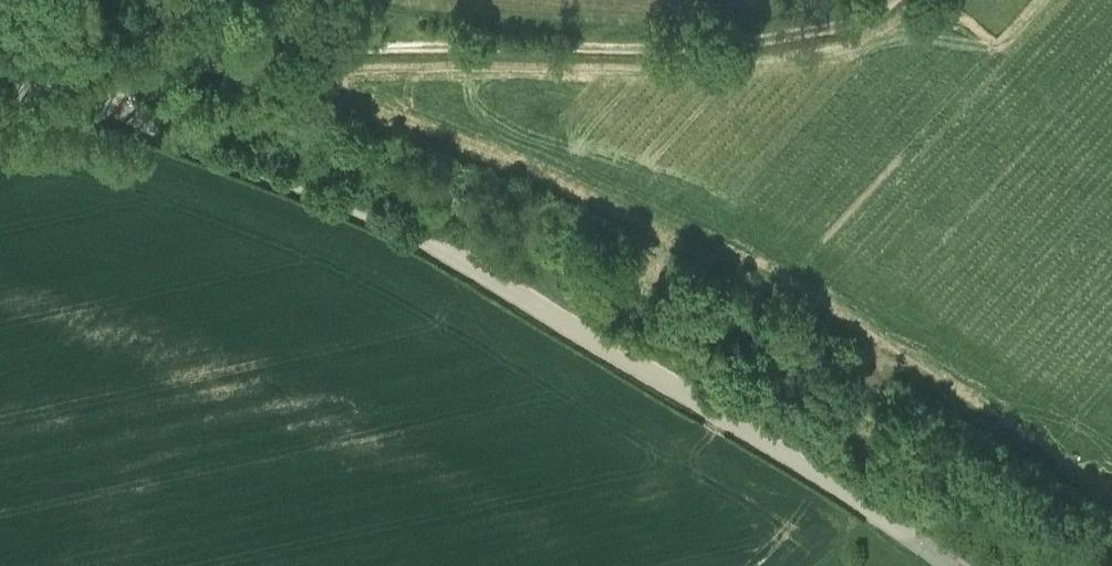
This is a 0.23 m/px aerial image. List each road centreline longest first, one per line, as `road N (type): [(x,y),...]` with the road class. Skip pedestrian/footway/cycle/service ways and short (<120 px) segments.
road 1 (tertiary): [(953,565),(805,466),(365,209),(79,103),(0,96)]
road 2 (track): [(890,0),(851,22),(777,38),(669,48),(311,51),(137,79),(79,103)]

